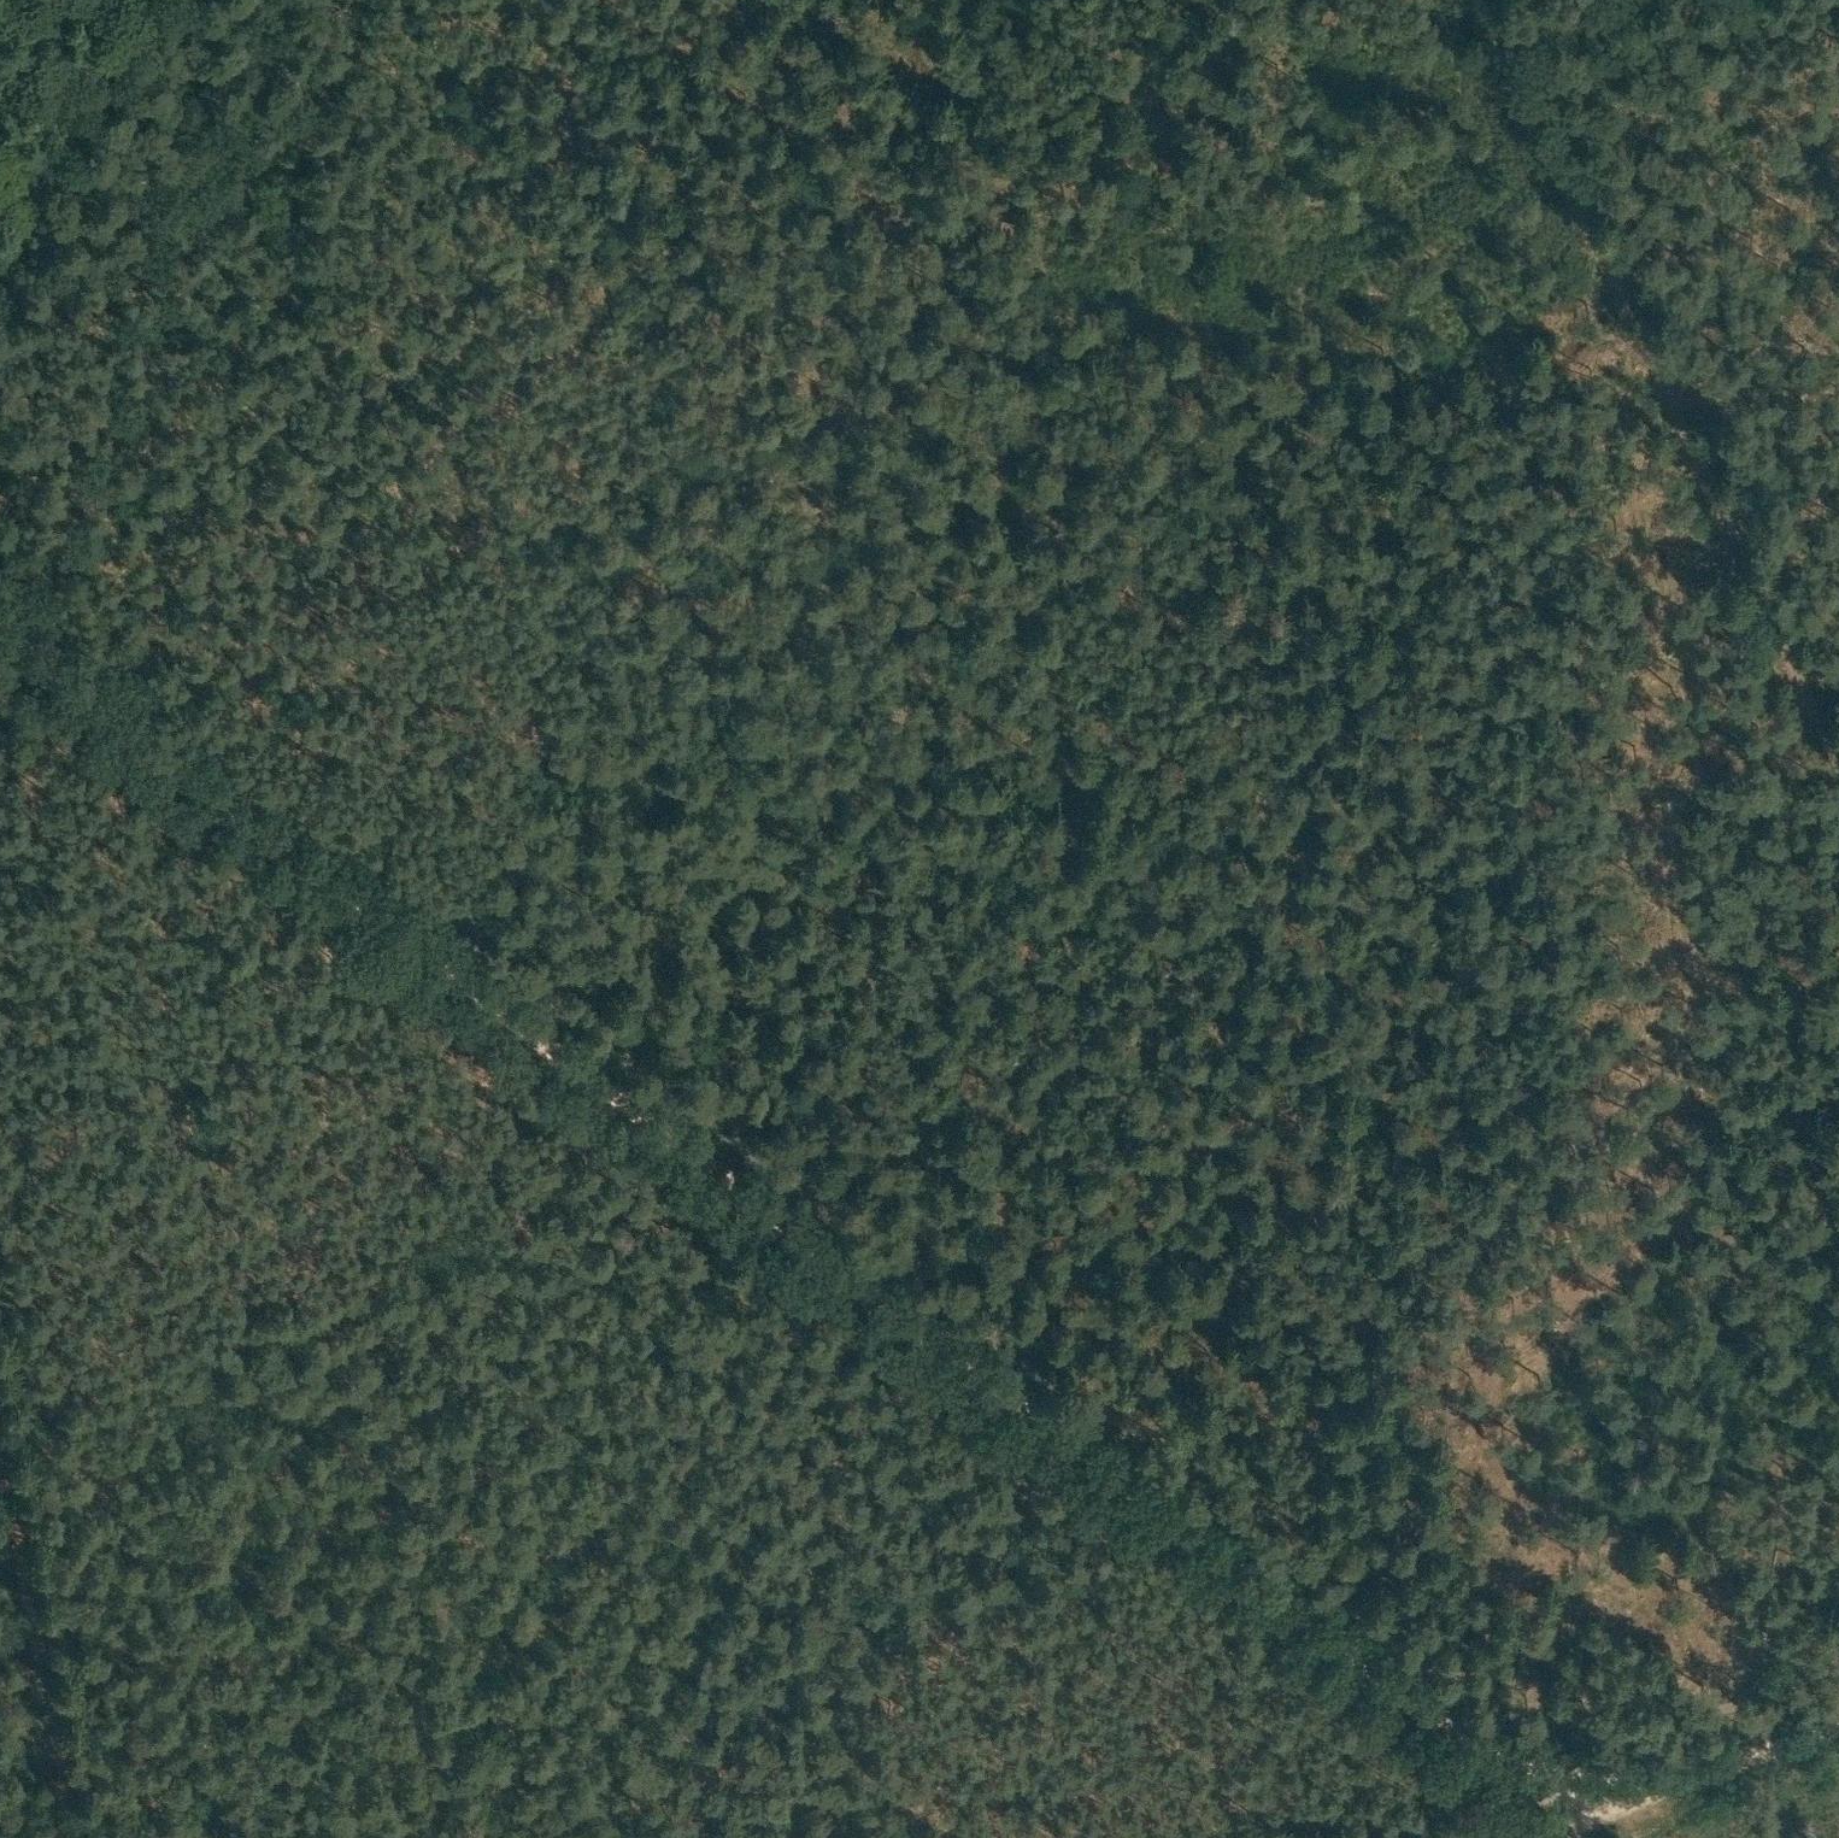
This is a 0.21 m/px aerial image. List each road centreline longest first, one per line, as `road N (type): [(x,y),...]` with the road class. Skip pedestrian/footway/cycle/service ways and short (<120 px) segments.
road 1 (track): [(0,634),(1451,1725),(1523,1759),(1599,1780),(1673,1775),(1838,1724)]
road 2 (track): [(1500,0),(1838,762)]
road 3 (track): [(143,0),(0,255)]

